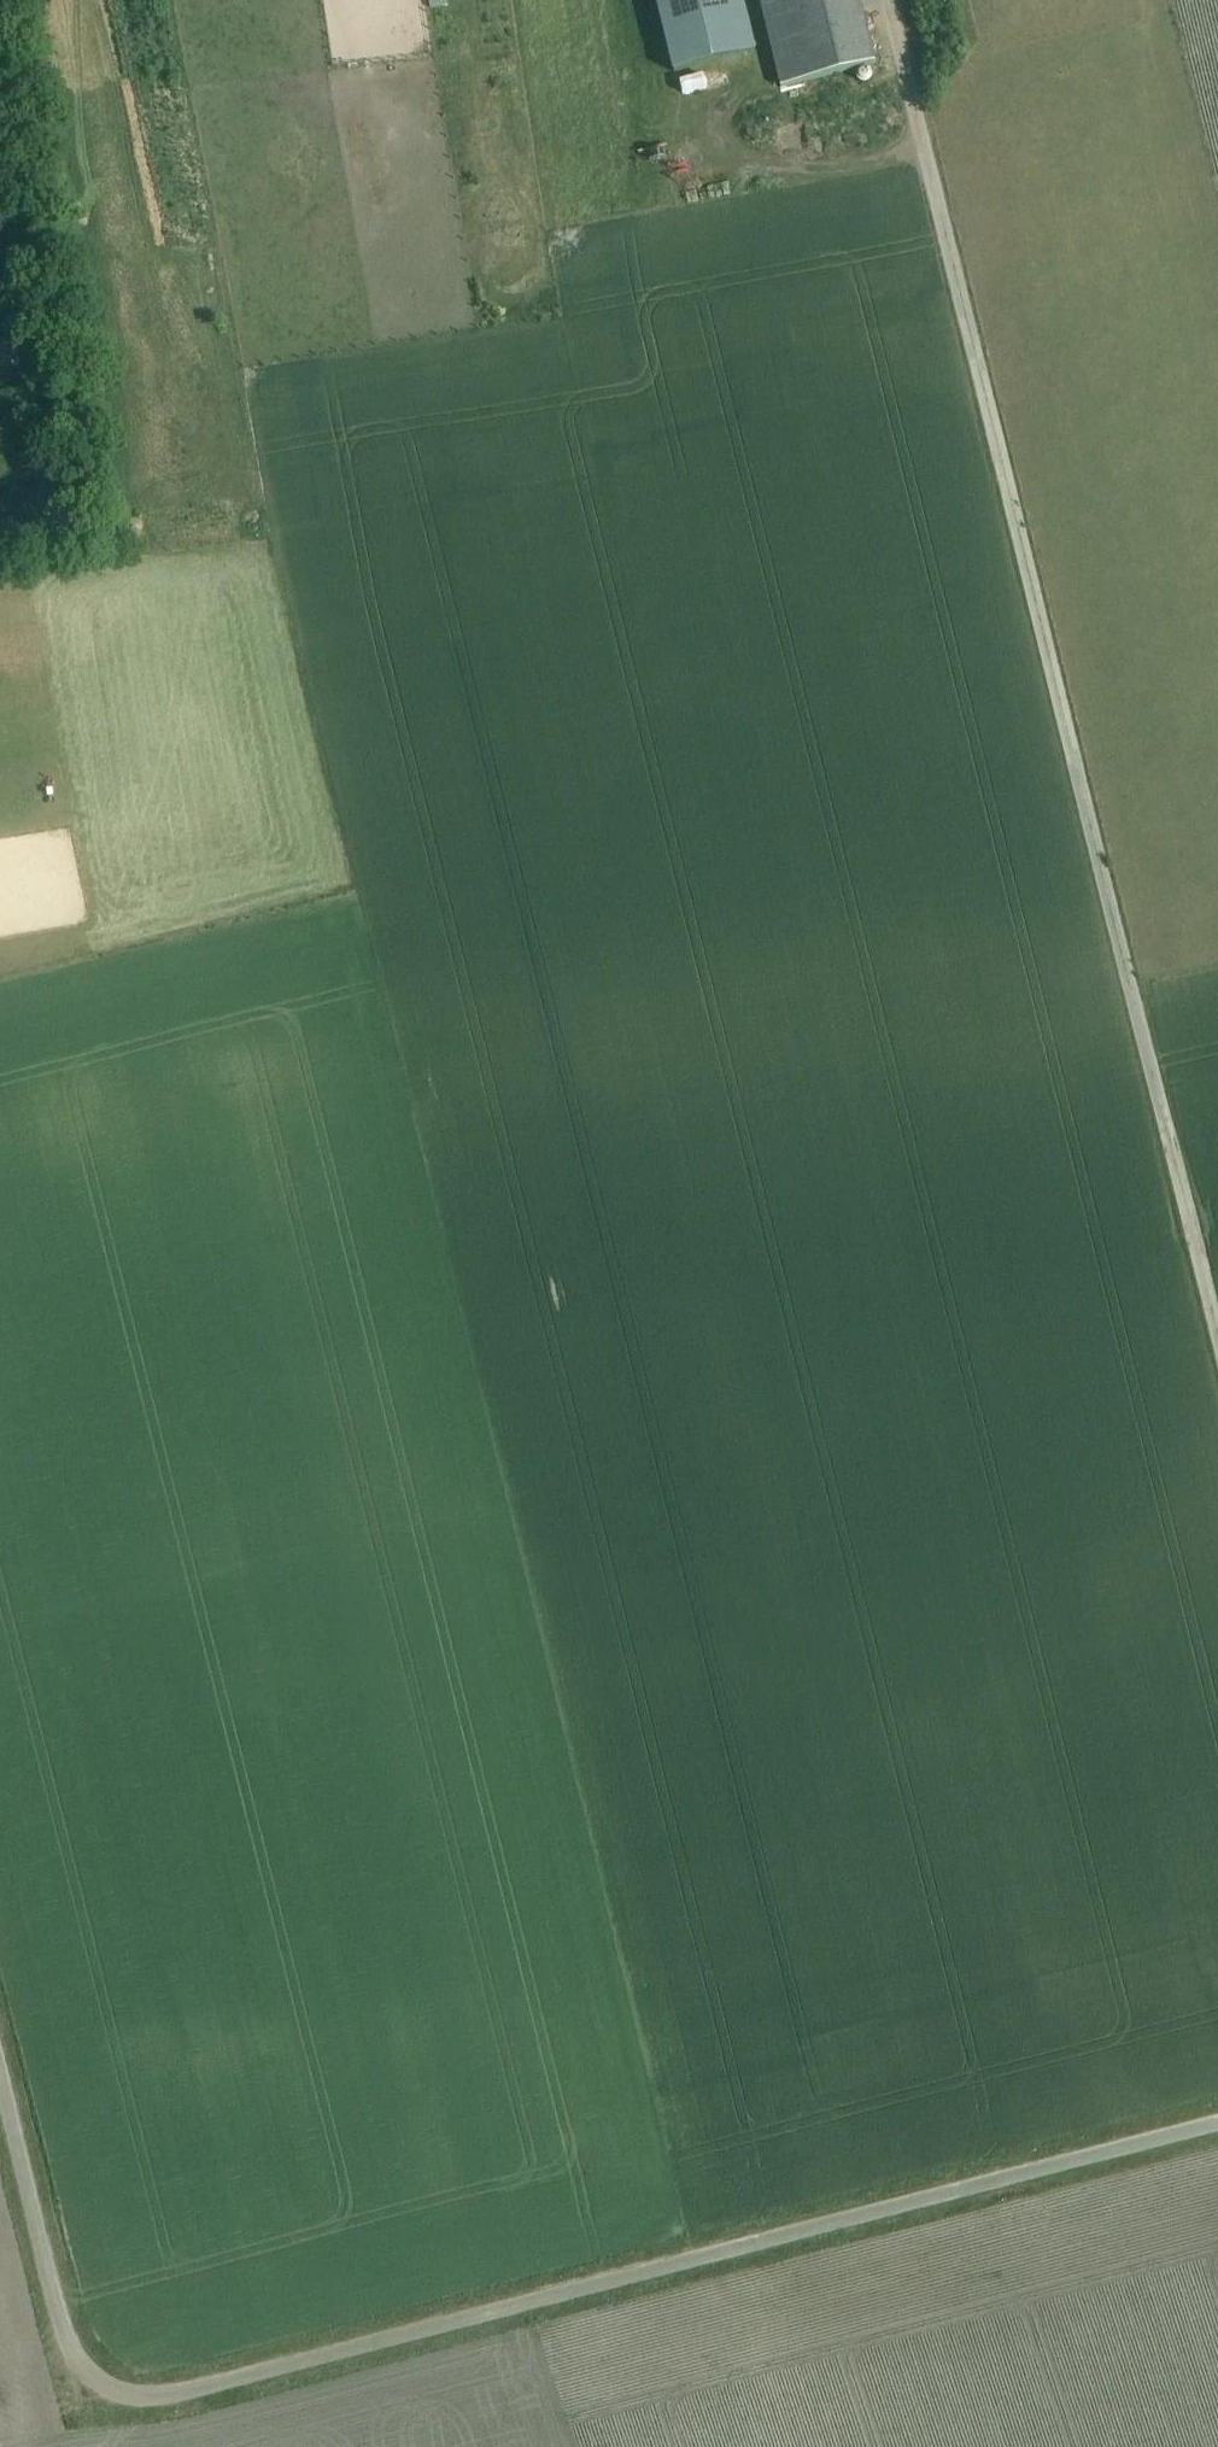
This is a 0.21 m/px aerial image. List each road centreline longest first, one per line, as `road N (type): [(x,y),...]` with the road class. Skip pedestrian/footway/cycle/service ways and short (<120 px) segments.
road 1 (unclassified): [(1217,2123),(175,2395),(128,2399),(86,2379),(67,2338),(0,2067)]

